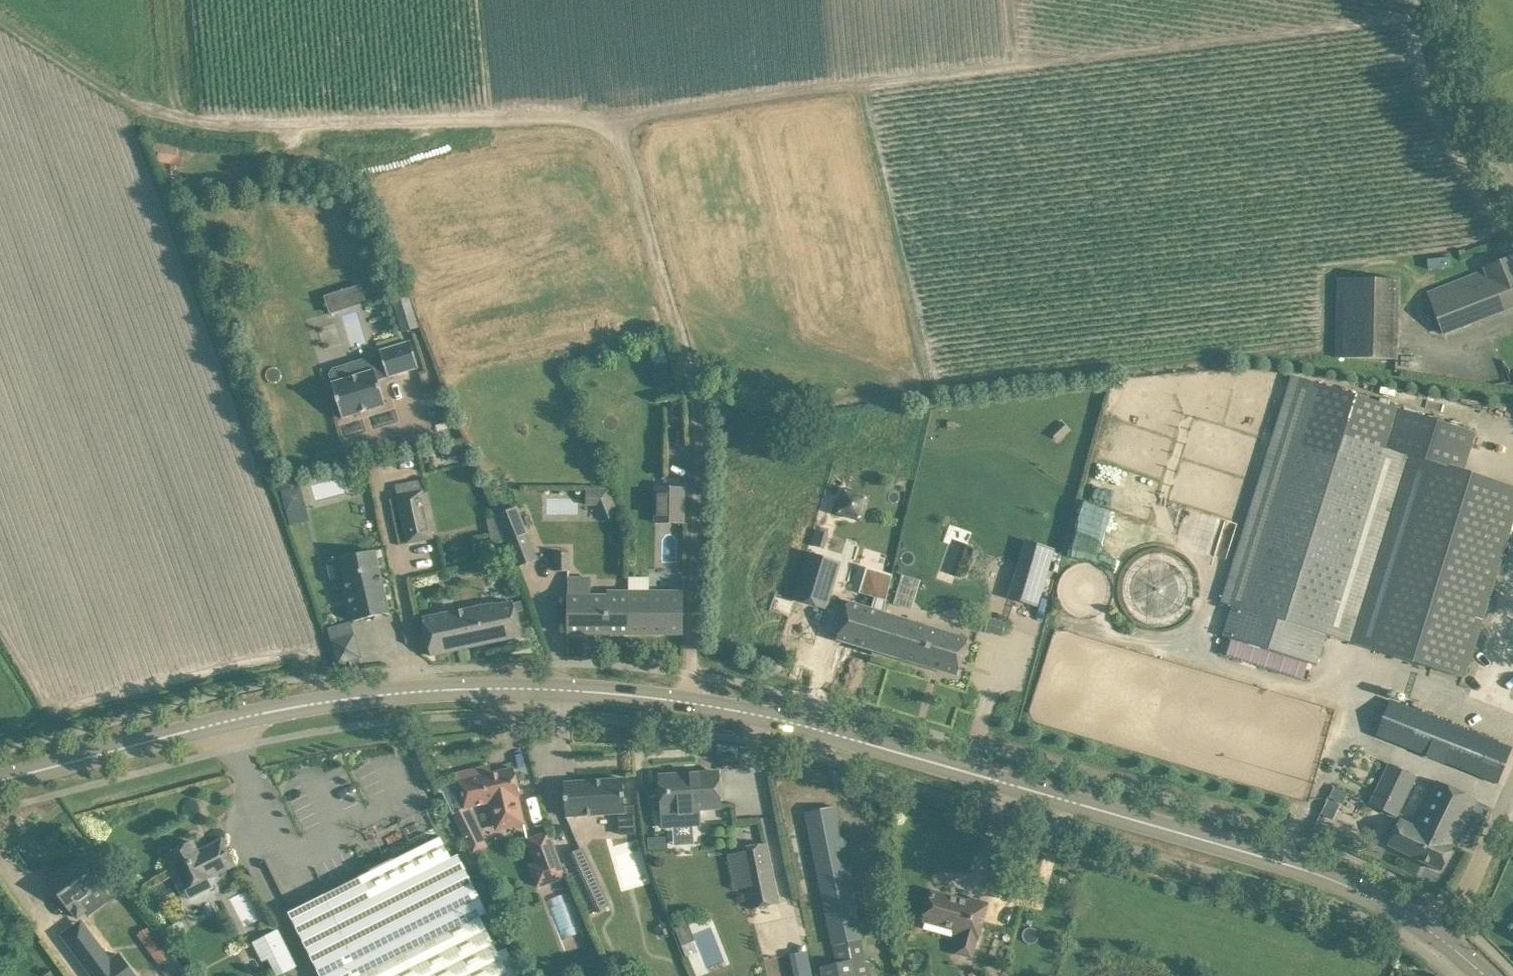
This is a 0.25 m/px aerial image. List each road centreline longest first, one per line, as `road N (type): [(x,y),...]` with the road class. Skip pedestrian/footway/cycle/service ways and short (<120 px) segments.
road 1 (secondary): [(1451,941),(1395,907),(1263,855),(816,728),(675,700)]
road 2 (secondary): [(0,780),(247,718),(416,691),(535,688),(675,700)]
road 3 (unclassified): [(1512,176),(1451,53),(1446,0)]
road 4 (unclassified): [(1451,941),(1512,787)]

